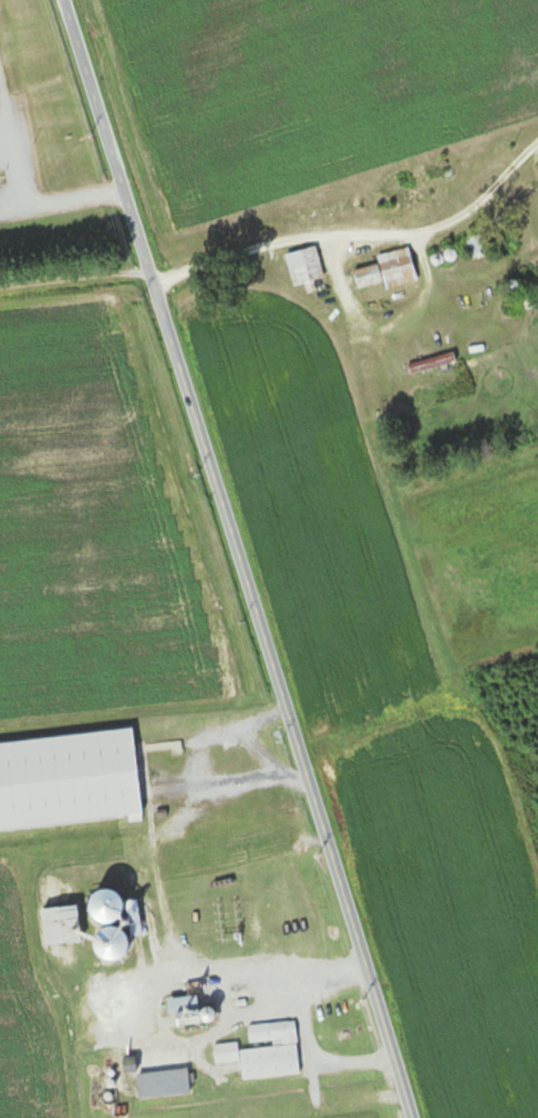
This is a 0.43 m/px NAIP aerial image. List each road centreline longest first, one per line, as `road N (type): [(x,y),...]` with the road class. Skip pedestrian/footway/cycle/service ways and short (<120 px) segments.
road 1 (tertiary): [(412,1117),(63,0)]

